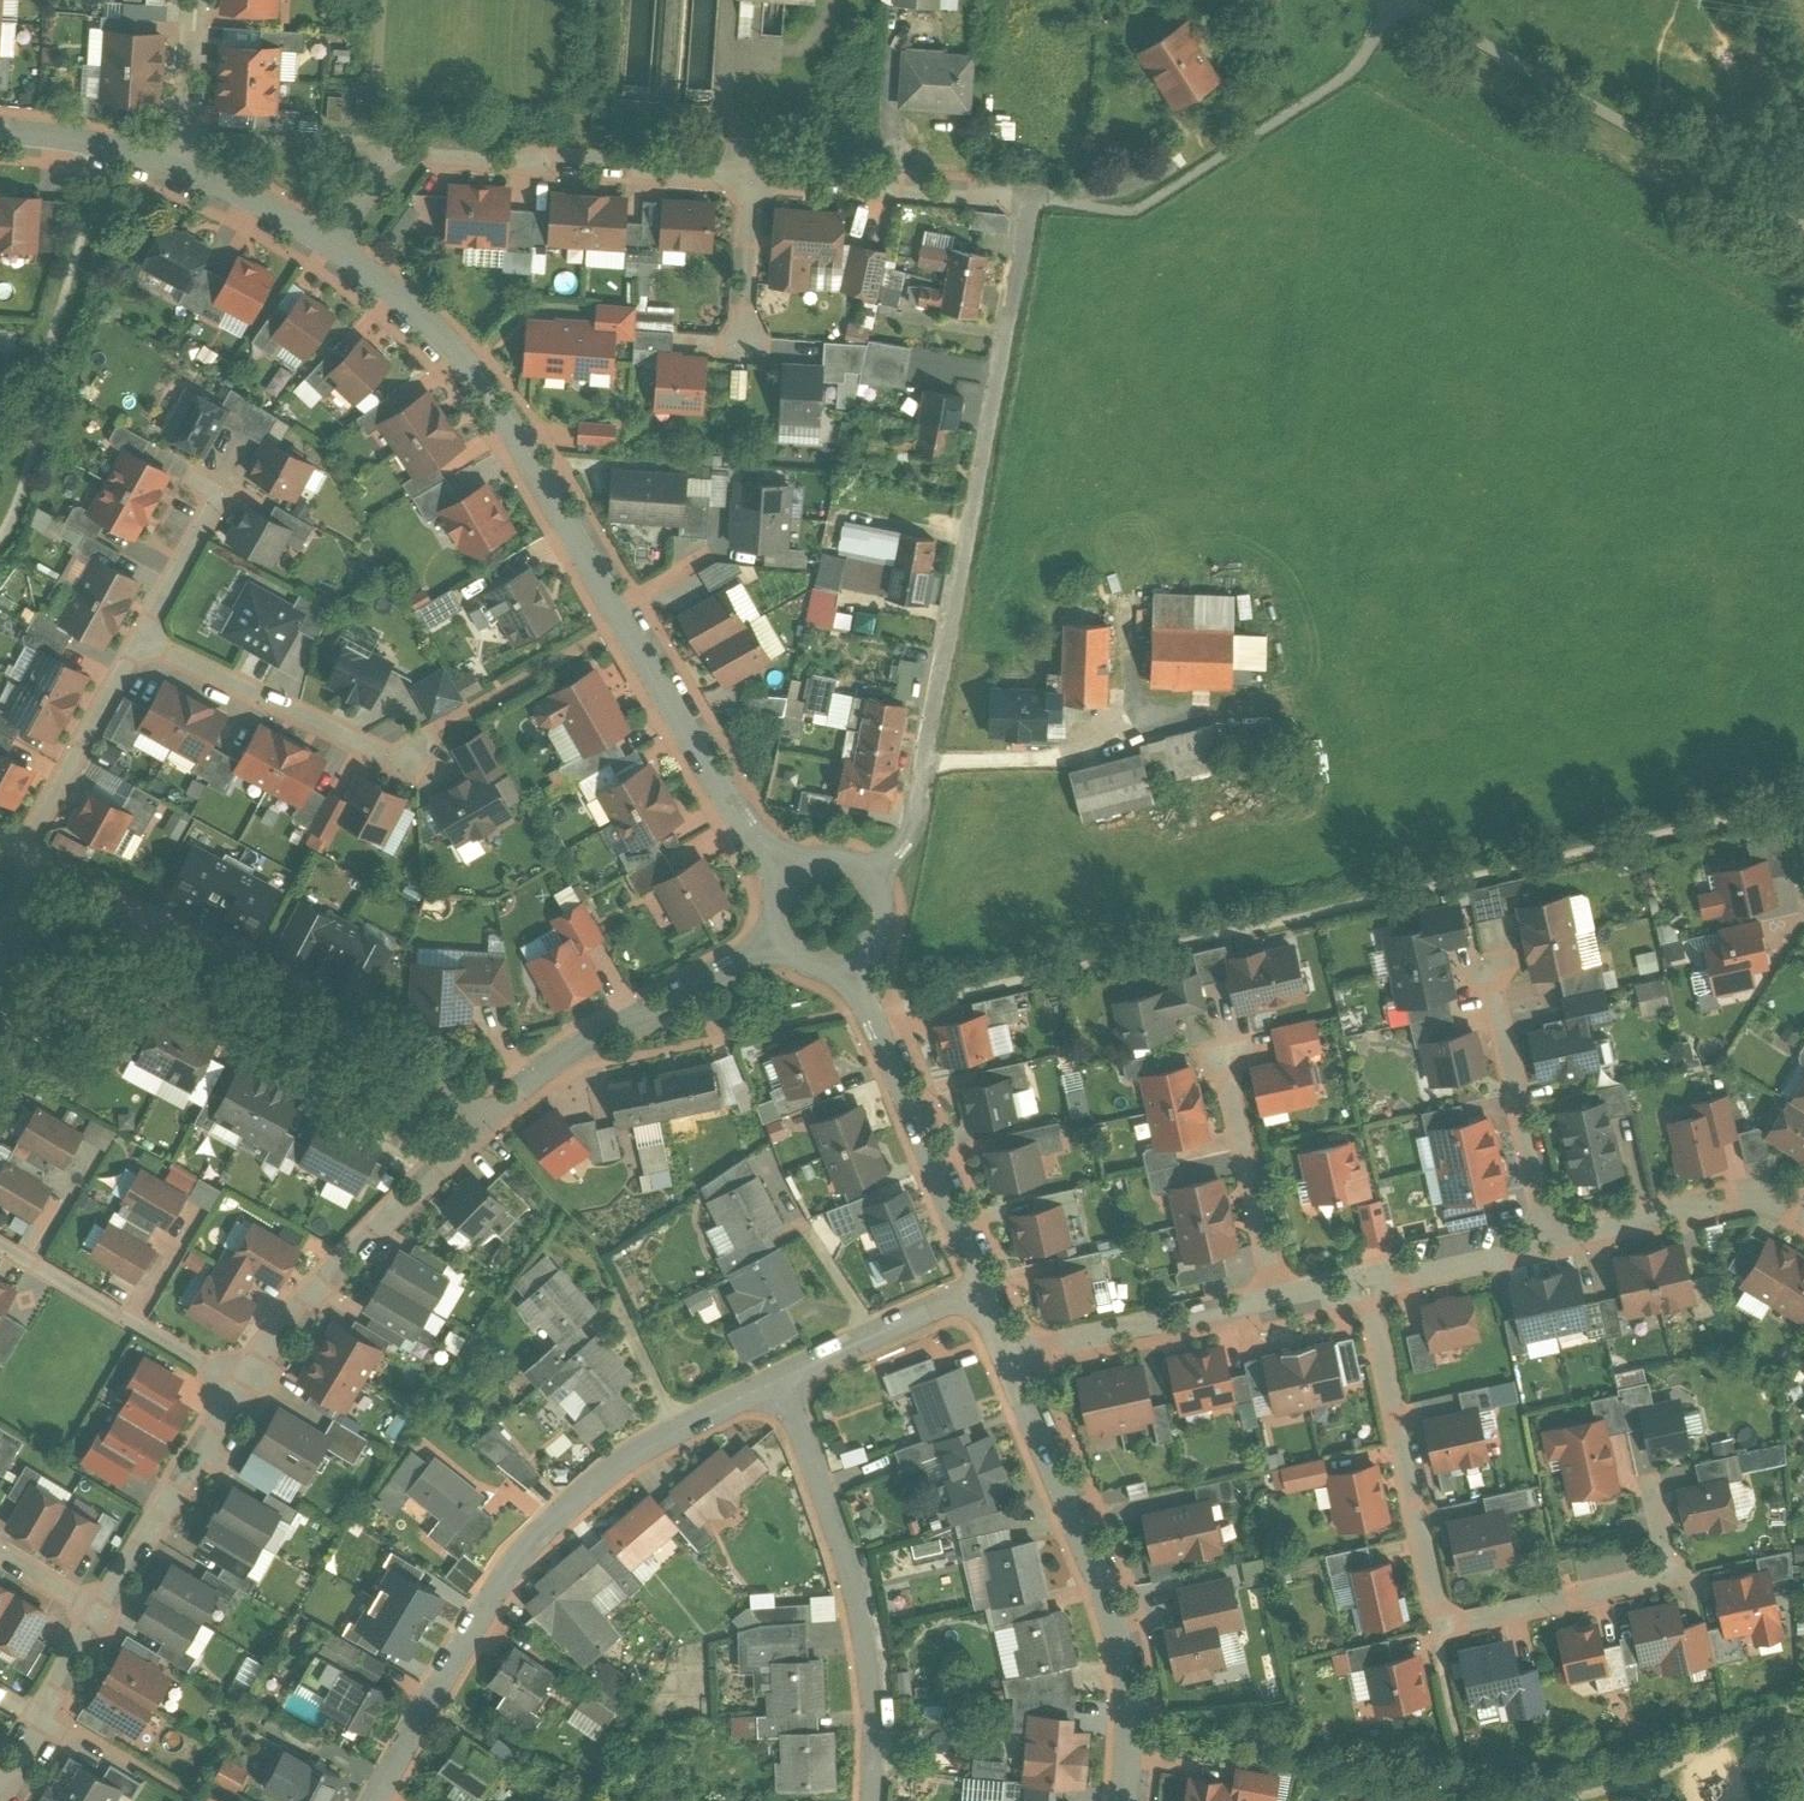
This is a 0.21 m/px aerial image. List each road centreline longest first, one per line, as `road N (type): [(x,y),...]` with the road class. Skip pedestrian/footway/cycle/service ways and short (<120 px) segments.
road 1 (residential): [(1032,204),(922,781),(896,846),(862,886)]
road 2 (residential): [(1363,1285),(1440,1624),(1669,1574),(1649,1480)]
road 3 (residential): [(780,1383),(629,1458),(529,1532),(476,1608),(376,1800)]
road 4 (residential): [(338,256),(404,161),(426,156),(754,183)]
road 5 (residential): [(338,256),(447,359),(535,465),(626,615)]
road 6 (residential): [(1022,1357),(1124,1655),(1131,1725),(1124,1800)]
road 7 (residential): [(780,1383),(843,1551),(874,1669),(872,1800)]
road 8 (residential): [(468,1126),(803,926)]
road 9 (residential): [(17,842),(353,1031)]
road 10 (residential): [(855,931),(985,1286)]
road 11 (residential): [(244,1383),(281,1323),(468,1126)]
road 12 (residential): [(626,615),(746,813),(810,875)]
road 13 (residential): [(139,634),(400,757)]
road 14 (residential): [(1553,1239),(1493,964)]
road 15 (residential): [(244,1383),(0,1248)]
road 16 (residential): [(754,183),(1032,204)]
road 17 (residential): [(104,1609),(244,1383)]
road 18 (residential): [(1281,1300),(1022,1357)]
road 19 (residential): [(1803,1208),(1753,1197),(1553,1239)]
road 20 (residential): [(1281,1300),(1227,1058)]
road 21 (residential): [(17,842),(139,634)]
road 22 (residential): [(985,1286),(780,1383)]
road 23 (residential): [(1553,1239),(1363,1285)]
road 24 (residential): [(0,127),(97,134),(187,162)]
road 25 (residential): [(0,1767),(104,1609)]
road 26 (residential): [(187,162),(230,177),(338,256)]
road 27 (residential): [(139,634),(223,477)]
road 28 (residential): [(194,0),(187,162)]
road 29 (residential): [(746,343),(754,183)]
road 30 (residential): [(366,1042),(468,1126)]
road 31 (residential): [(0,1547),(104,1609)]

